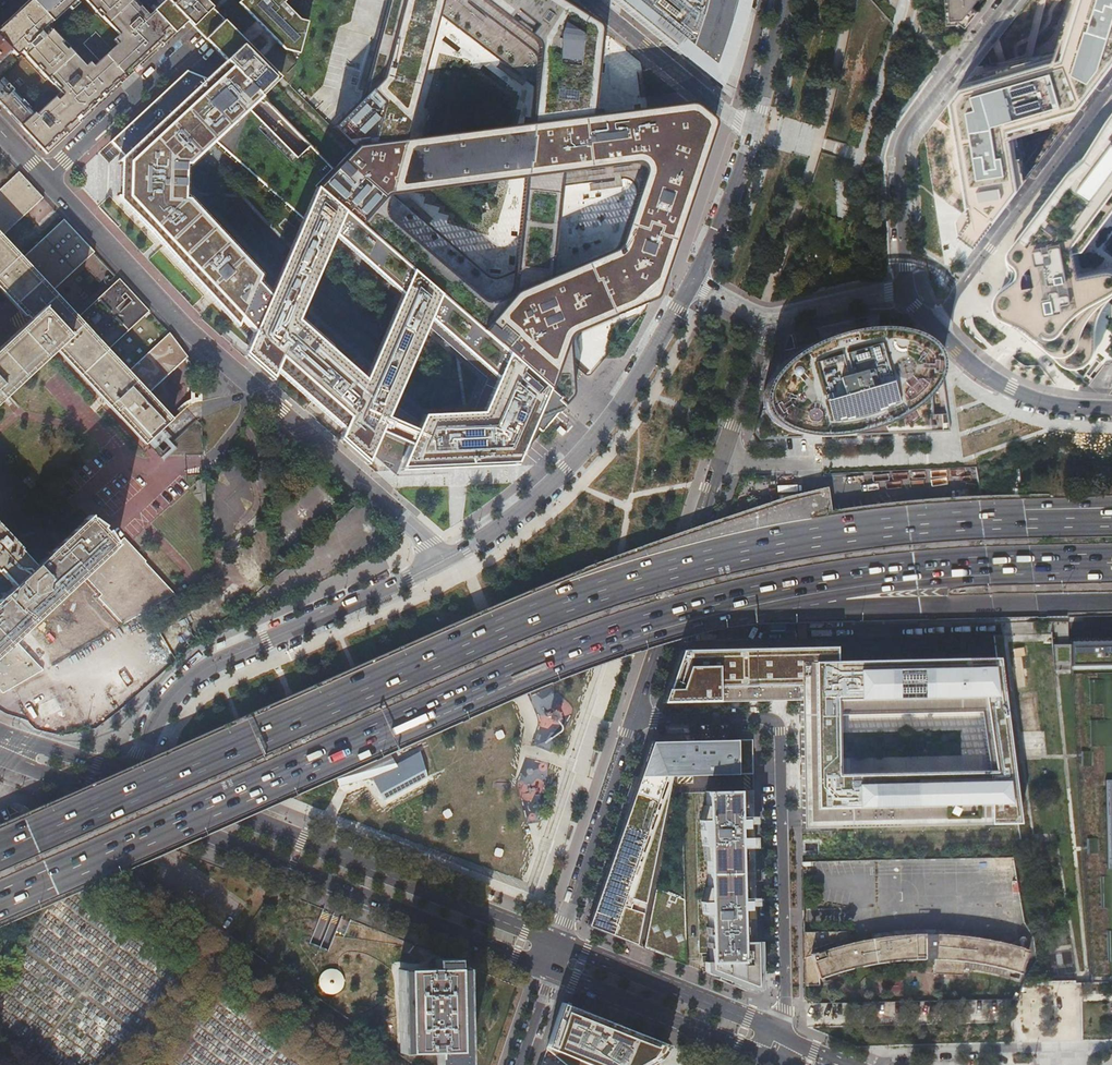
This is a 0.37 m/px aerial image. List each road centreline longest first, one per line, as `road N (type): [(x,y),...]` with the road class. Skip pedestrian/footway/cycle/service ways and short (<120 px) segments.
road 1 (trunk): [(1027,513),(884,525),(758,547),(615,587),(540,613),(0,852)]
road 2 (trunk): [(0,899),(552,657),(709,607)]
road 3 (tertiary): [(0,130),(365,487)]
road 4 (residential): [(631,722),(777,719),(785,1037)]
road 5 (secondary): [(124,799),(549,969)]
road 6 (secondary): [(557,943),(133,774)]
road 7 (trunk): [(709,607),(863,575),(1111,567)]
road 8 (trunk): [(709,607),(1111,602)]
road 9 (residential): [(445,562),(213,665),(171,699),(133,774)]
road 10 (residential): [(695,283),(629,388),(561,474),(445,562)]
road 11 (residential): [(1011,0),(906,136),(905,289)]
road 12 (residential): [(631,722),(719,464)]
road 13 (secondary): [(785,1037),(557,943)]
road 14 (secondary): [(549,969),(777,1061)]
road 15 (residential): [(557,943),(631,722)]
road 16 (residential): [(587,0),(754,126)]
road 17 (residential): [(877,1064),(886,1050),(1068,1047)]
road 18 (residential): [(1111,410),(1031,398),(984,375),(955,347)]
road 19 (residential): [(754,126),(695,283)]
road 20 (residential): [(768,320),(719,464)]
road 21 (residential): [(905,289),(768,320)]
road 22 (residential): [(754,126),(784,0)]

